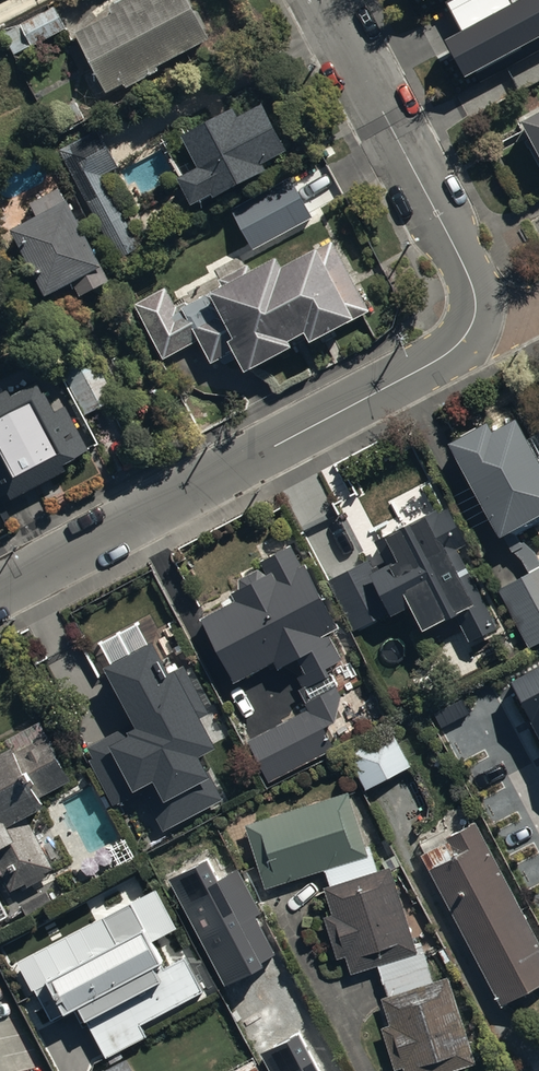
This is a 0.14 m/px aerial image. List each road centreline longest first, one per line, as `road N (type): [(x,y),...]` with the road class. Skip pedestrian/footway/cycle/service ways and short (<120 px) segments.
road 1 (residential): [(0,589),(449,354),(473,328),(480,304)]
road 2 (residential): [(480,304),(326,0)]

